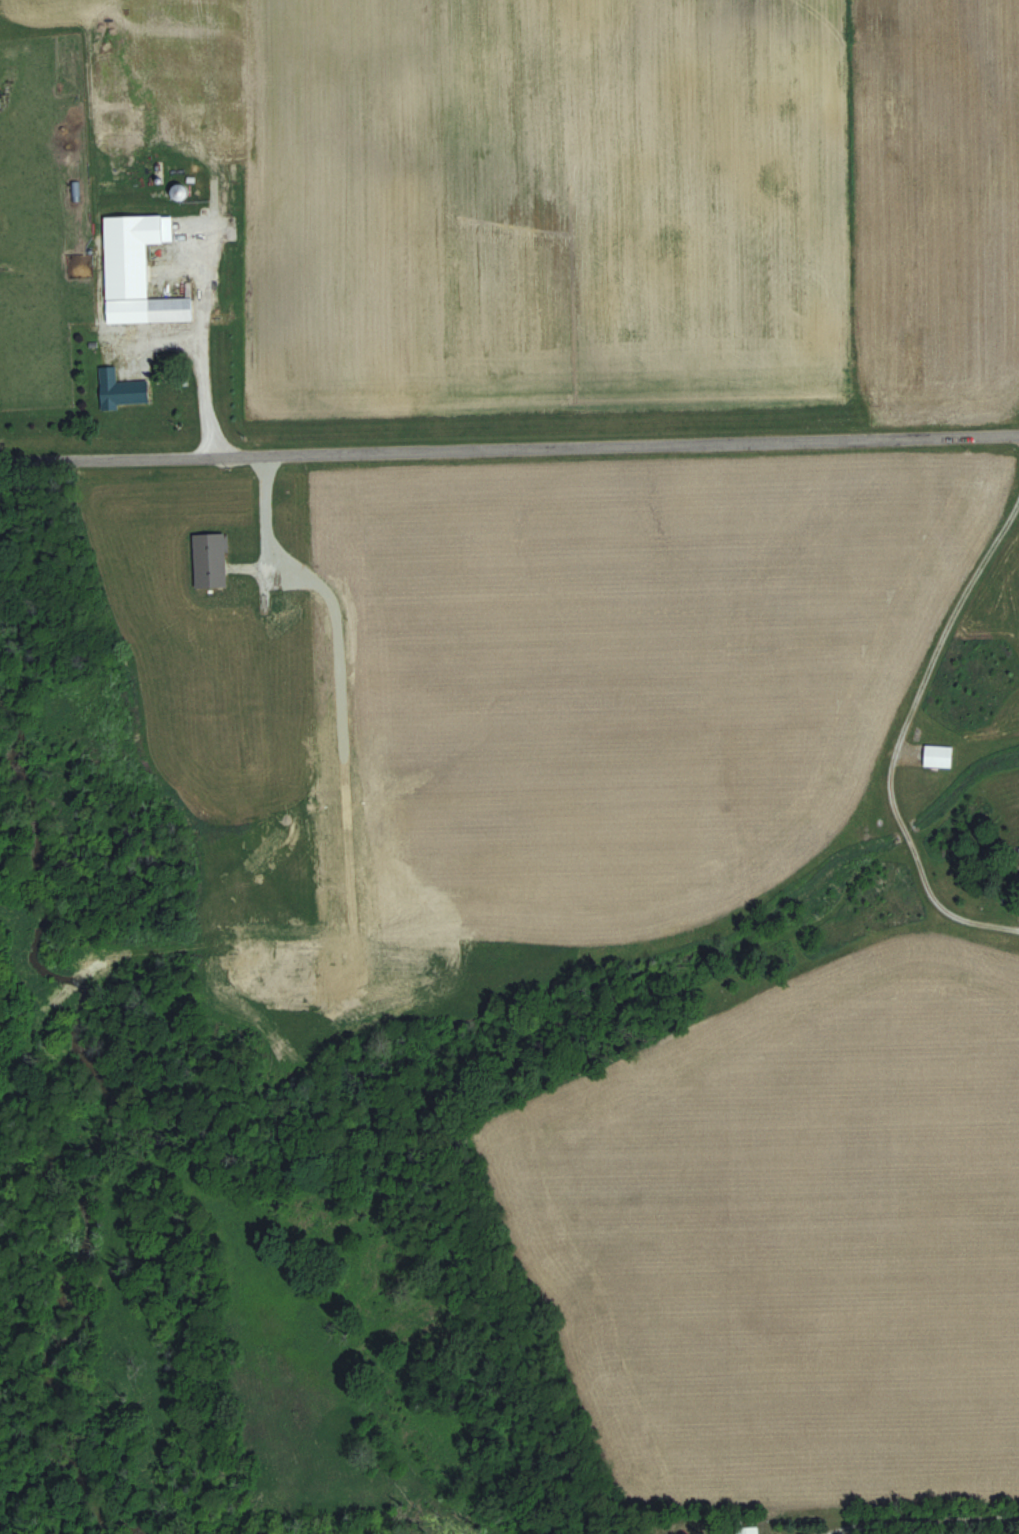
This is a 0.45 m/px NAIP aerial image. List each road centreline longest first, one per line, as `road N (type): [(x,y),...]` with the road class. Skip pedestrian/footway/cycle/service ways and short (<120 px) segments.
road 1 (residential): [(0,463),(1018,435)]
road 2 (residential): [(898,745),(950,615),(1018,496)]
road 3 (residential): [(1018,1518),(877,1521),(829,1533)]

